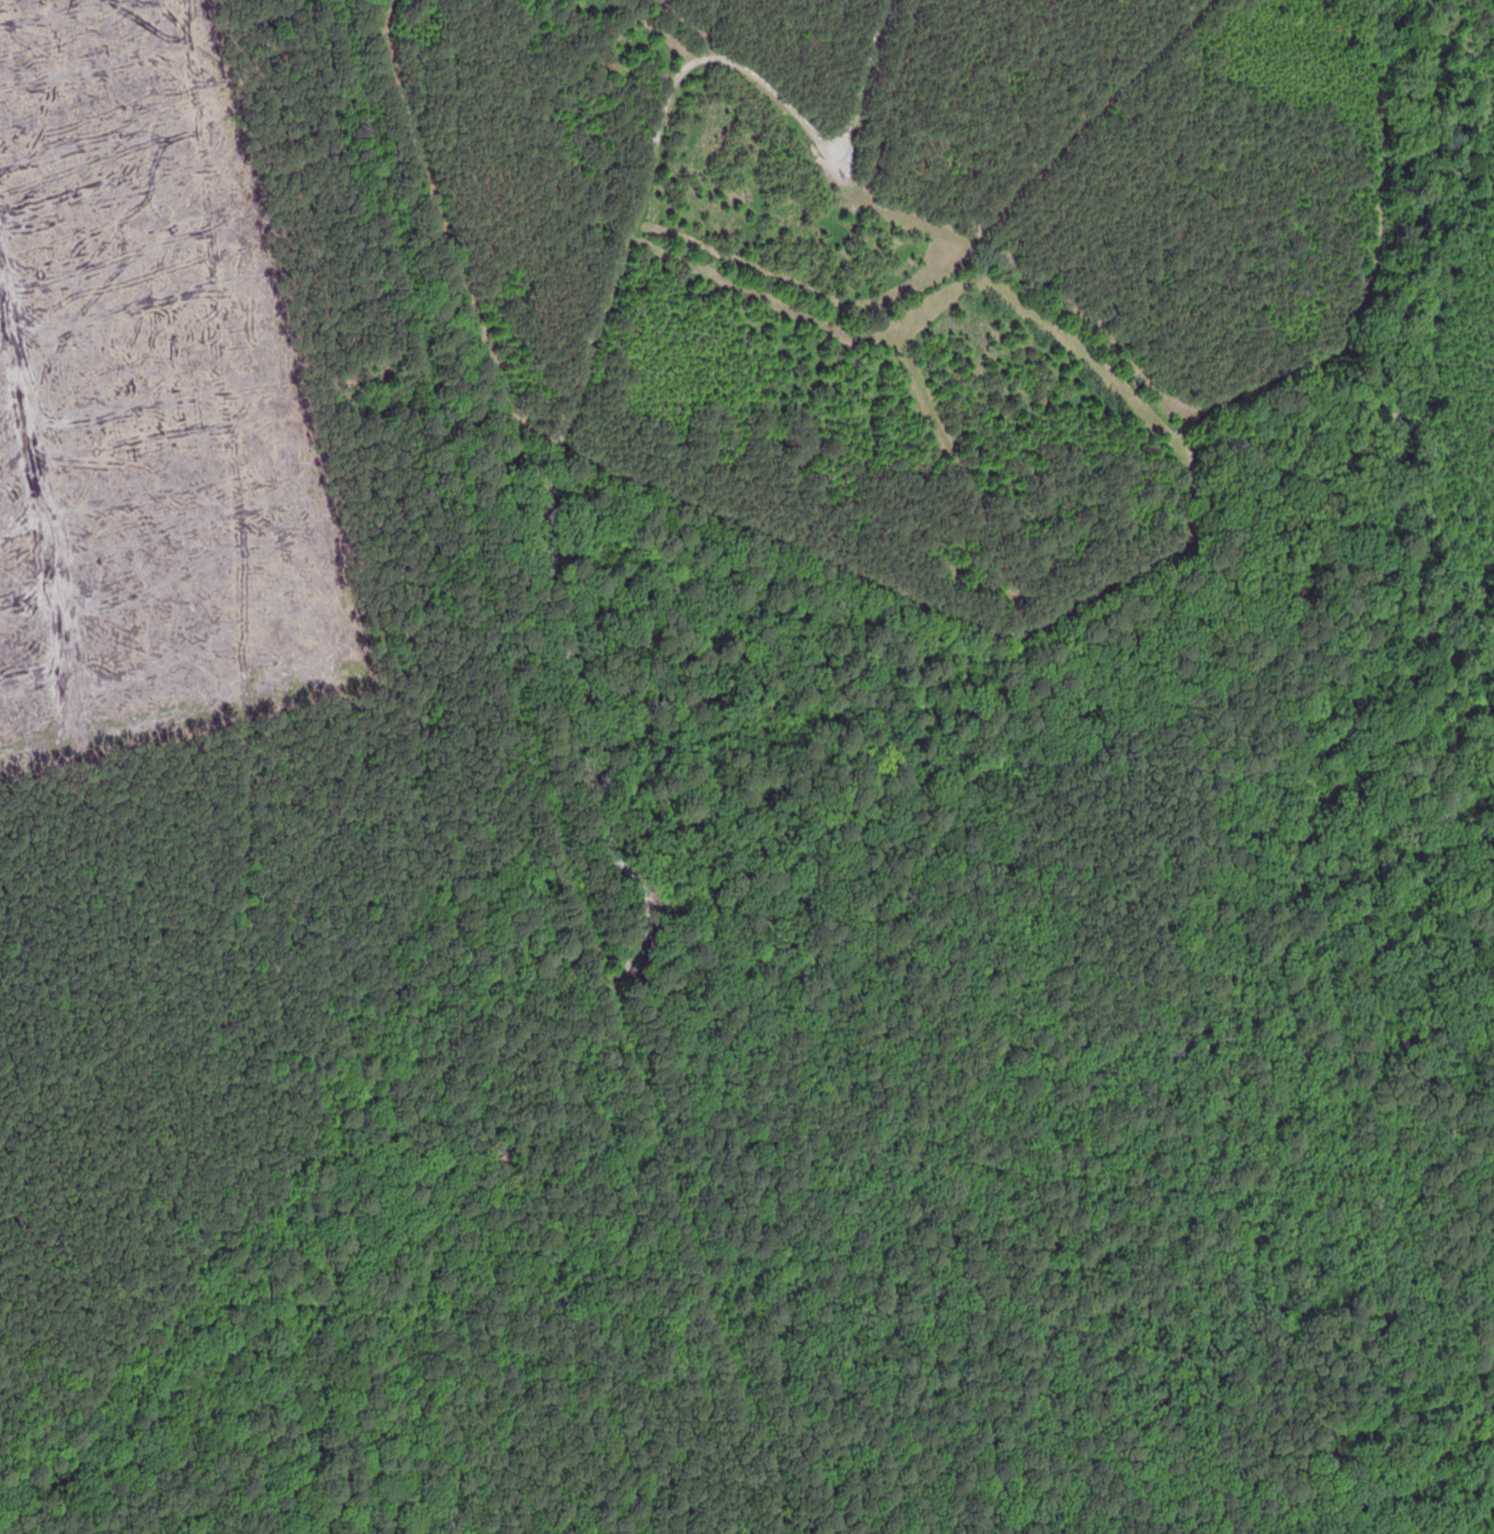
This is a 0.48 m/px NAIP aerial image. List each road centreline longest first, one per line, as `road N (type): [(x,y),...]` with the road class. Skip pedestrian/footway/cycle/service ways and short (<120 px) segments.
road 1 (track): [(818,1533),(785,1404),(584,831),(415,200),(415,163),(400,152),(363,0)]

